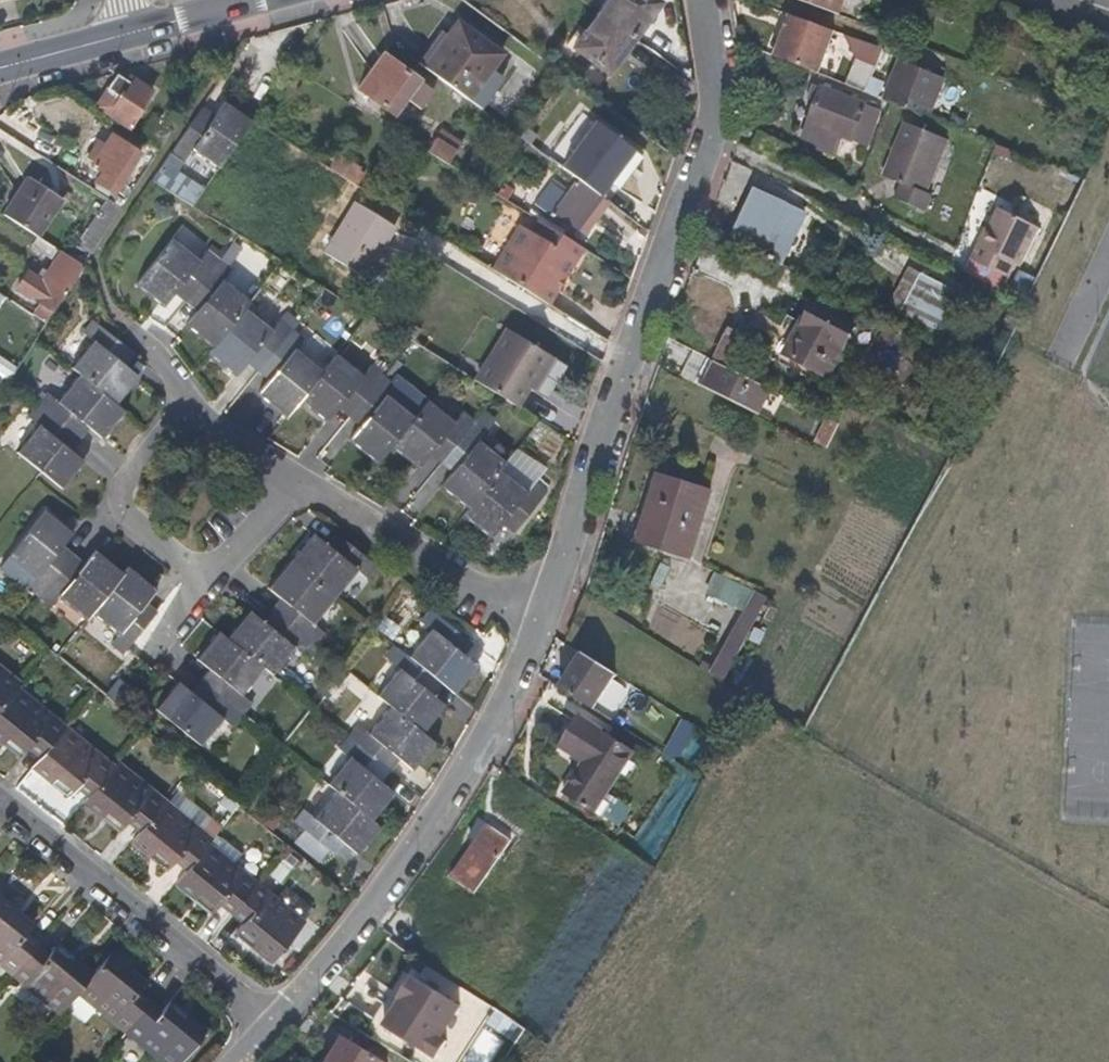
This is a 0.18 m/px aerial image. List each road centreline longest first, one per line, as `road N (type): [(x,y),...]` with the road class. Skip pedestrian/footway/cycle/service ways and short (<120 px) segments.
road 1 (residential): [(702,0),(717,110),(595,433),(532,640)]
road 2 (residential): [(532,640),(415,846),(275,1023)]
road 3 (residential): [(192,398),(123,486),(124,517),(197,567),(228,559),(295,476)]
road 4 (residential): [(0,795),(275,1023)]
road 5 (residential): [(532,640),(295,476)]
road 6 (secondary): [(0,68),(131,33)]
road 7 (residential): [(295,476),(192,398)]
road 8 (secondary): [(131,33),(254,0)]

